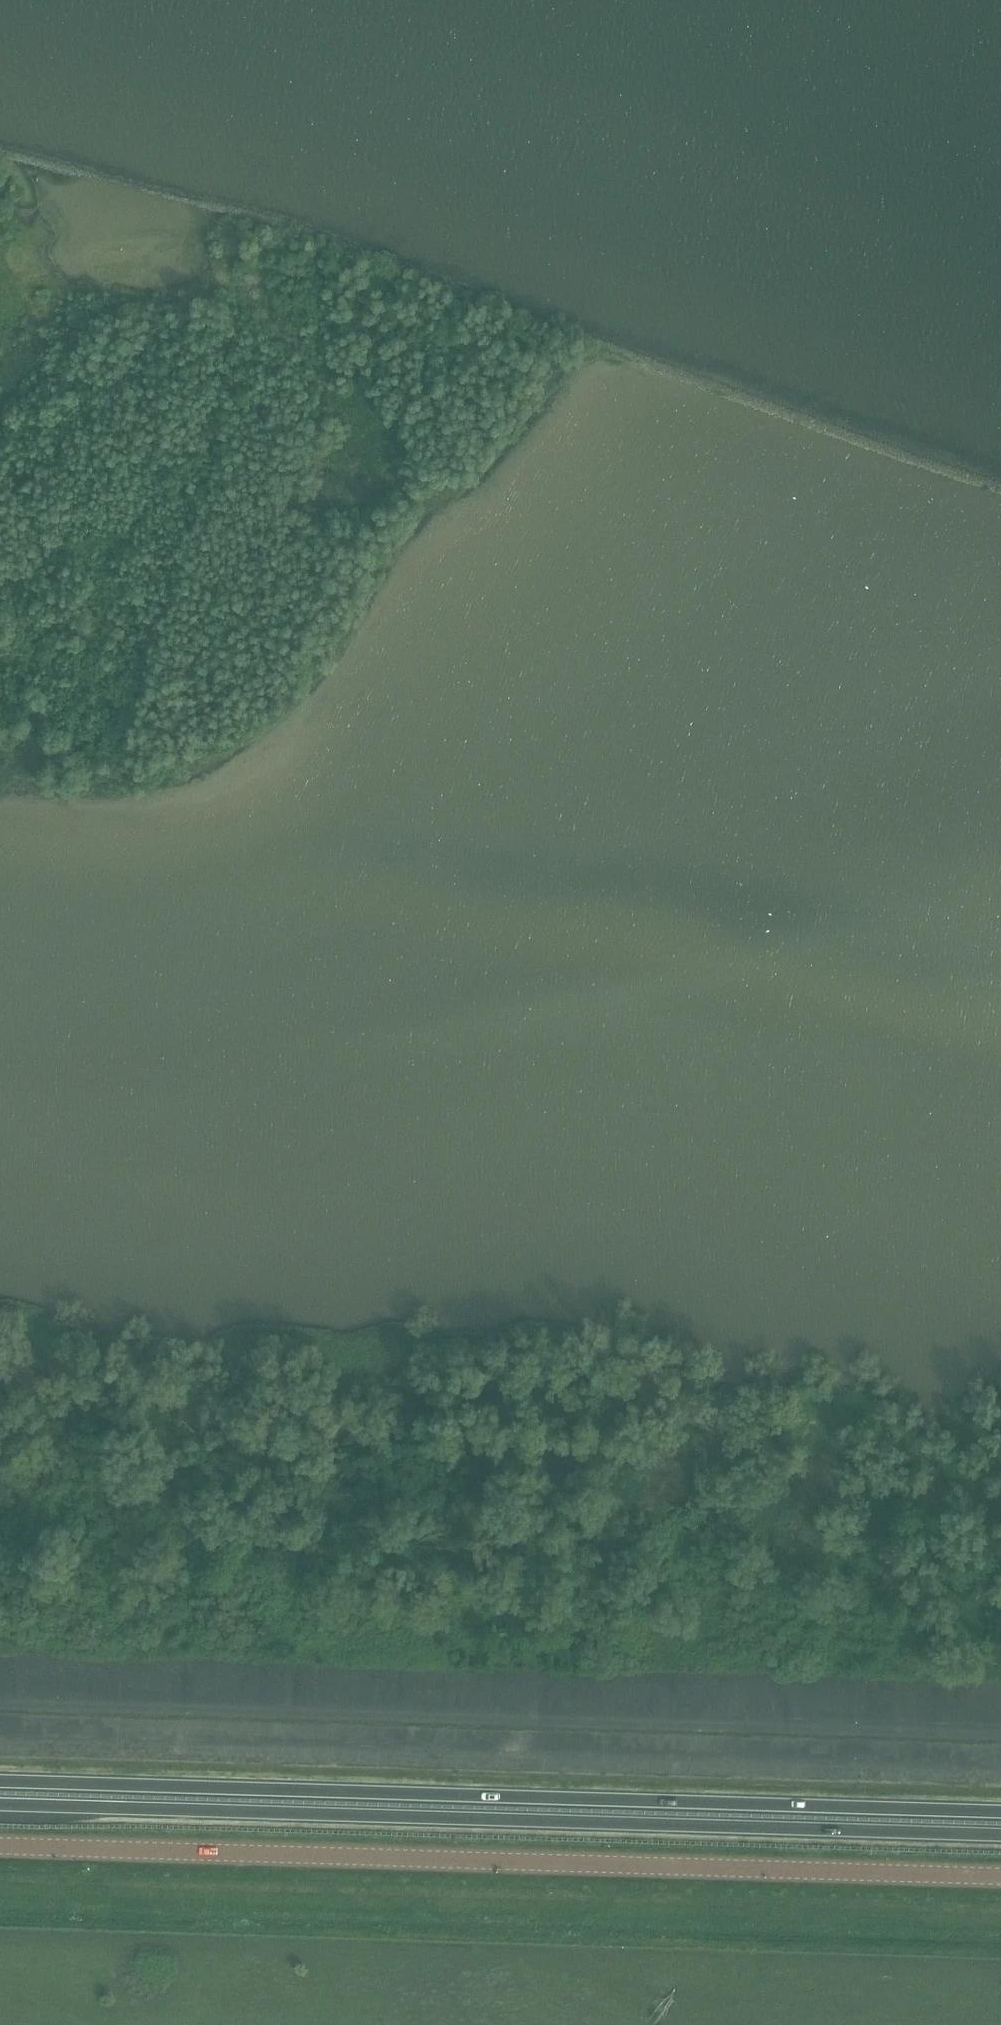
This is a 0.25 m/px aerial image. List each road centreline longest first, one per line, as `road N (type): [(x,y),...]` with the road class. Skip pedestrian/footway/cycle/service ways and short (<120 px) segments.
road 1 (trunk): [(0,1805),(1000,1836)]
road 2 (trunk): [(1000,1815),(0,1784)]
road 3 (tertiary): [(1000,1876),(0,1846)]

